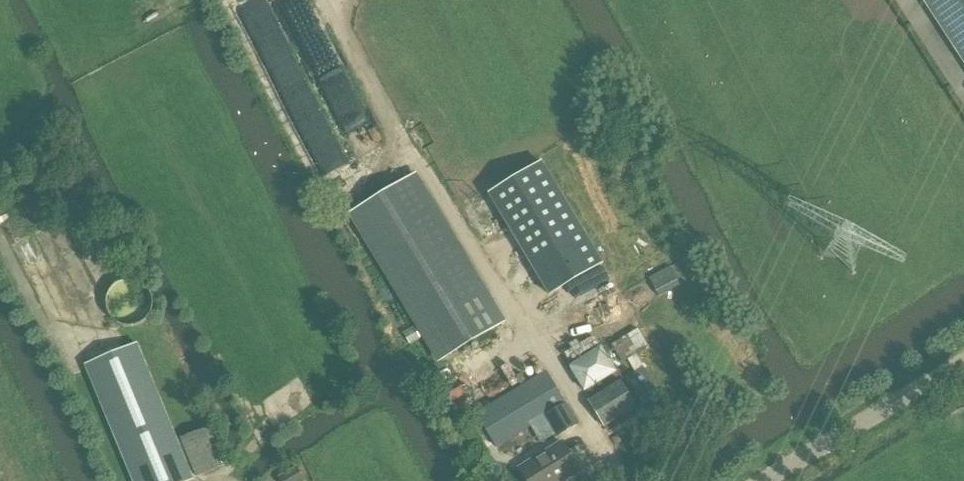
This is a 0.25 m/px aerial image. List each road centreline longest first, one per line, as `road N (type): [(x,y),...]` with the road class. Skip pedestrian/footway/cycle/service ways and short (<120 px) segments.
road 1 (unclassified): [(753,480),(963,353)]

